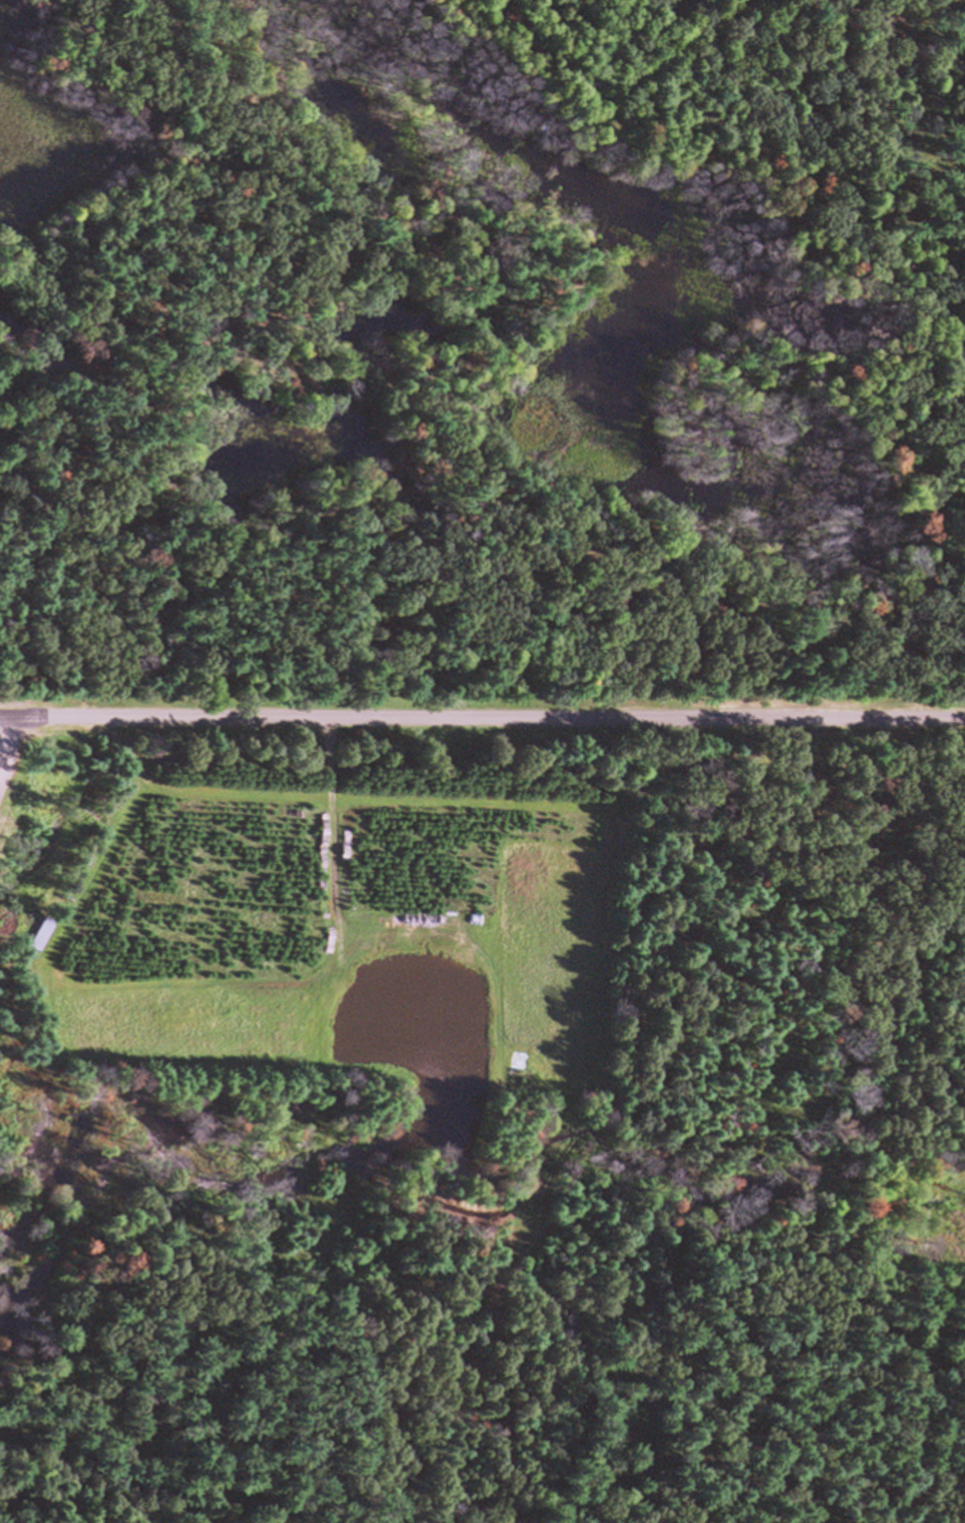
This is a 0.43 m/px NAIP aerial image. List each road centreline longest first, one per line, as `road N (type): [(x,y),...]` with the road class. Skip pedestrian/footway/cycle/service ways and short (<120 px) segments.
road 1 (residential): [(0,715),(964,715)]

